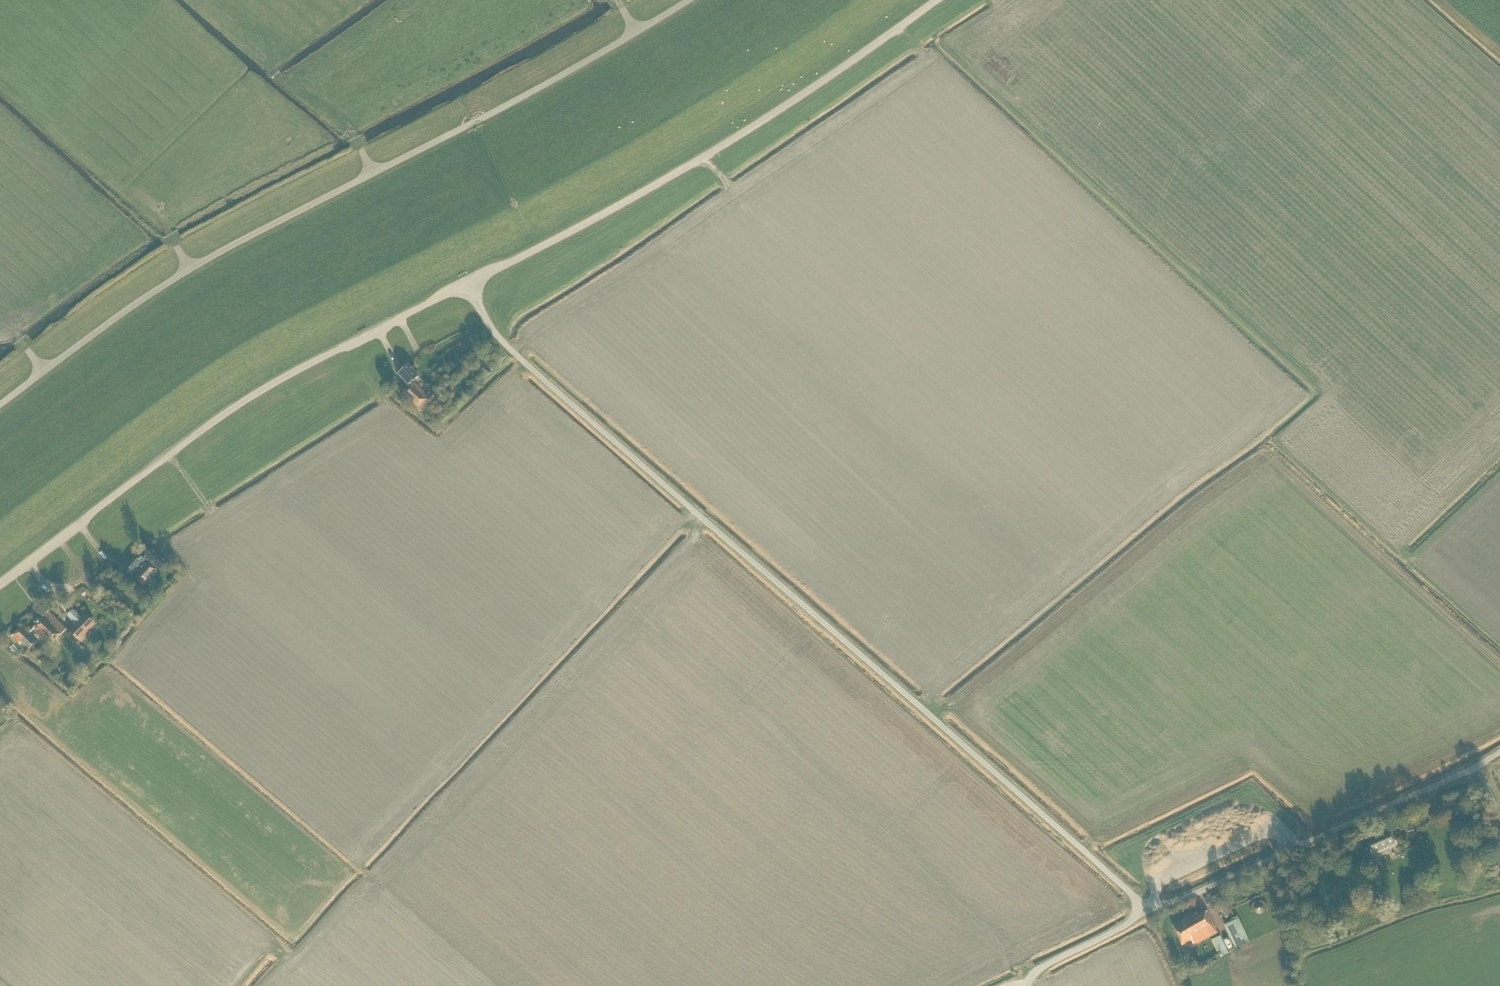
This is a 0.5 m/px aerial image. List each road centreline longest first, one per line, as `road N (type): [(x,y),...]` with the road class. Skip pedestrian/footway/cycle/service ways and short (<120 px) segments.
road 1 (unclassified): [(1146,912),(518,357),(492,331),(467,283)]
road 2 (unclassified): [(0,583),(258,393),(467,283)]
road 3 (unclassified): [(467,283),(707,155),(938,0)]
road 4 (unclassified): [(1146,912),(1499,752)]
road 5 (unclassified): [(1028,985),(1043,968),(1146,912)]

